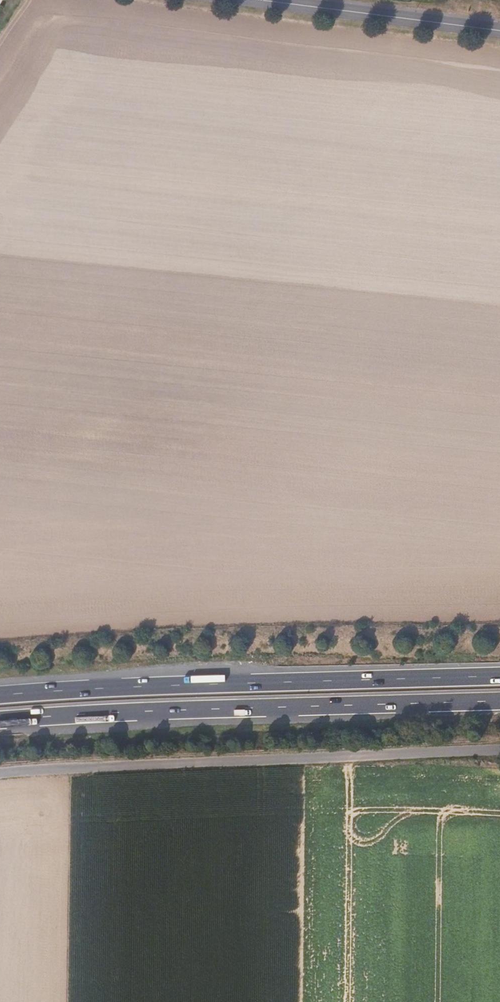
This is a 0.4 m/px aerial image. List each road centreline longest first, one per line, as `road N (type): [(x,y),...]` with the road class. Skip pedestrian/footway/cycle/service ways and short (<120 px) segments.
road 1 (trunk): [(0,719),(499,700)]
road 2 (trunk): [(499,679),(0,696)]
road 3 (tertiary): [(499,30),(268,0)]

